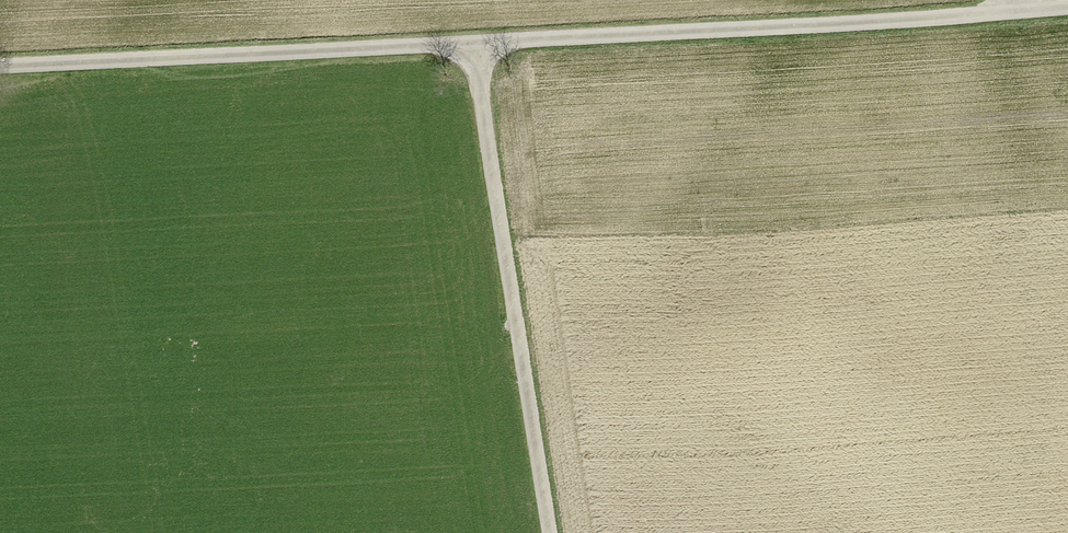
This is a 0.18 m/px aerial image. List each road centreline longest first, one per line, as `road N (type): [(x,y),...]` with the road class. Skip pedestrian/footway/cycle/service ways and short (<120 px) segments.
road 1 (unclassified): [(475,48),(1067,5)]
road 2 (unclassified): [(551,532),(475,48)]
road 3 (unclassified): [(0,71),(475,48)]

